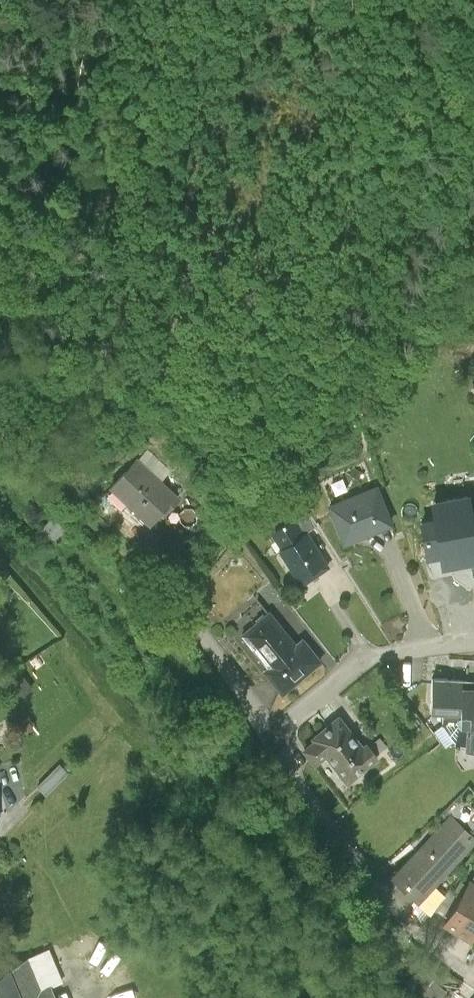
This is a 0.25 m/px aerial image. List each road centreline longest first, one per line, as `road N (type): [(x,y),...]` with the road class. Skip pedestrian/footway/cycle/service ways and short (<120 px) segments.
road 1 (residential): [(267,734),(394,919),(473,976)]
road 2 (residential): [(267,734),(374,656),(473,643)]
road 3 (residential): [(191,611),(267,734)]

